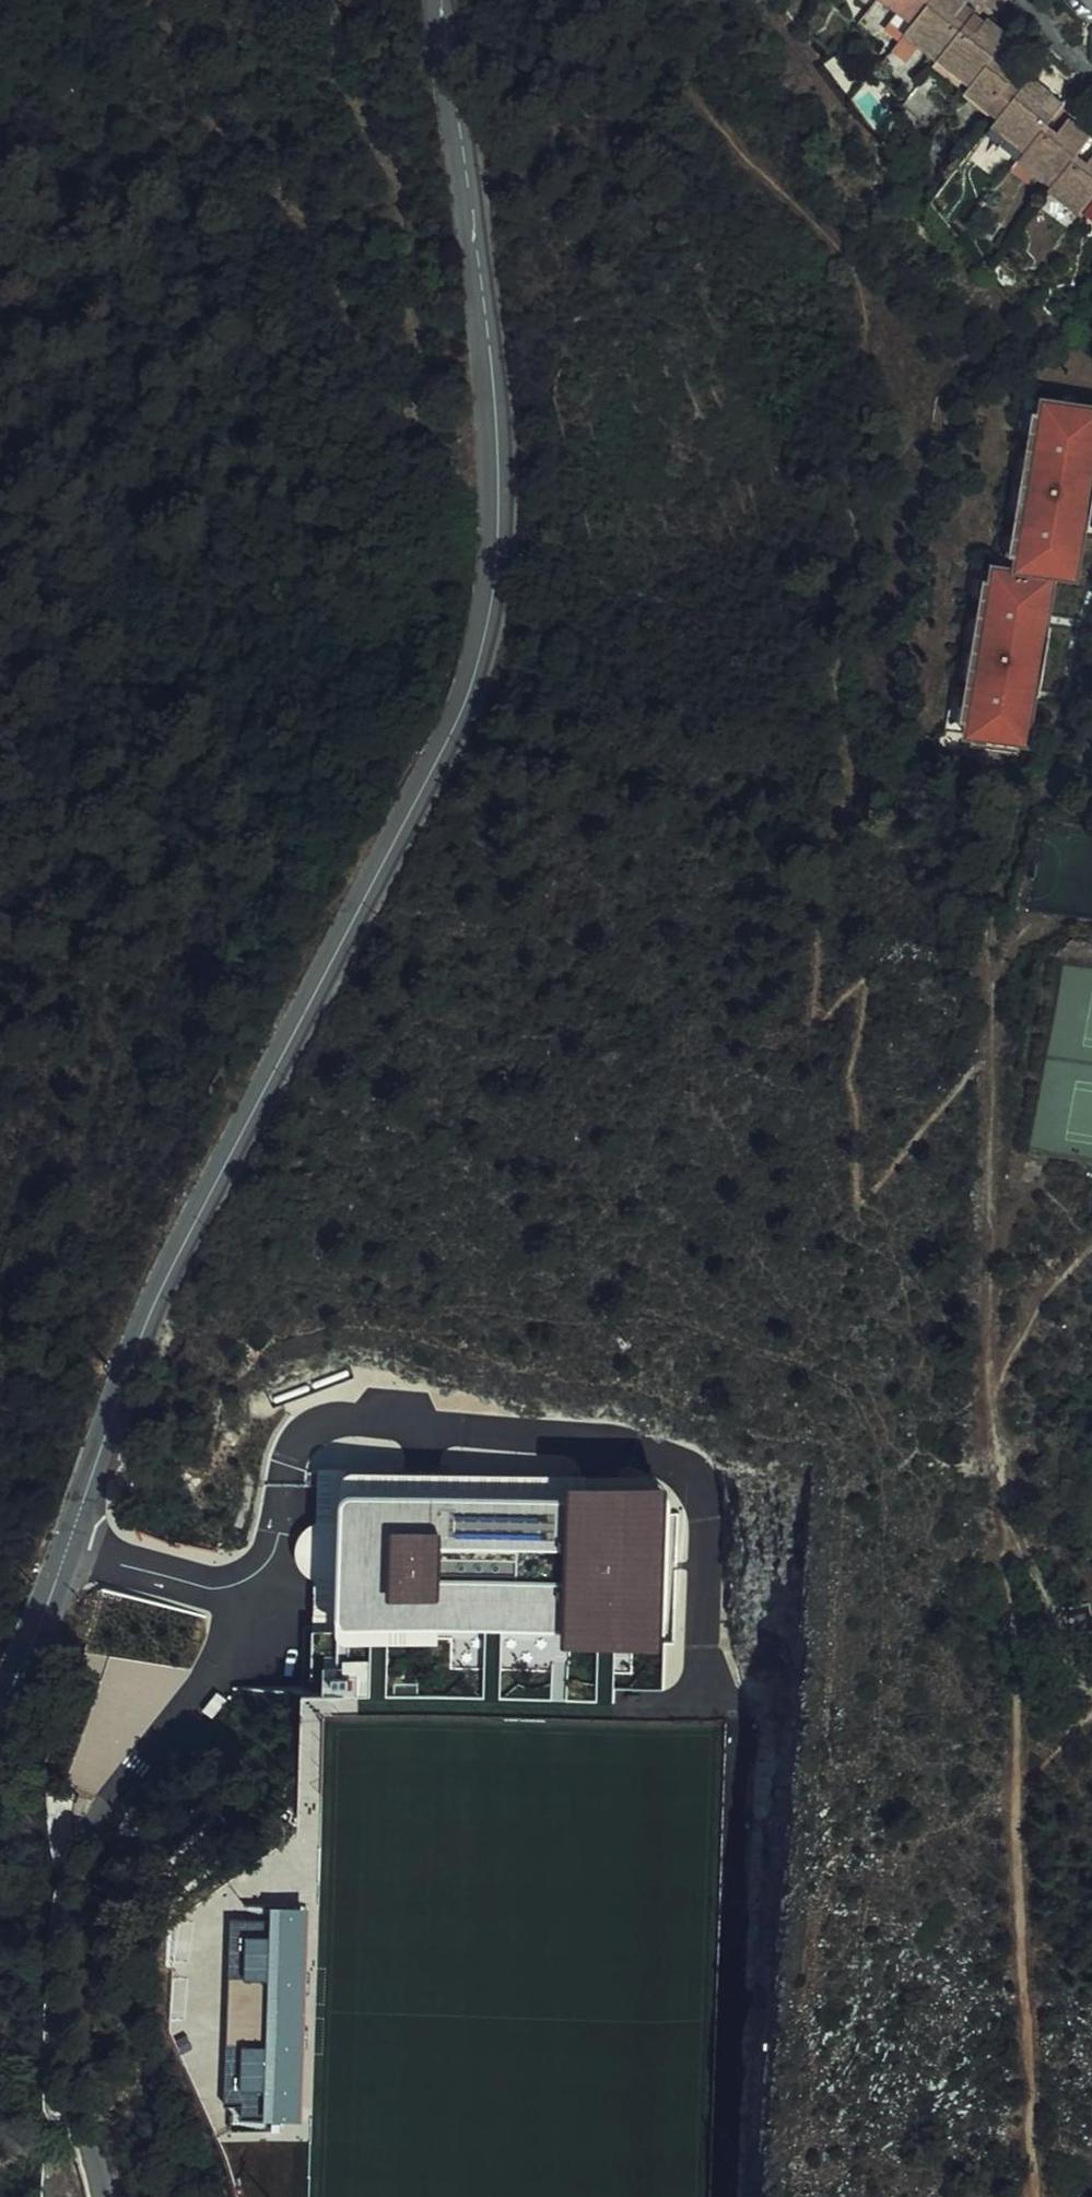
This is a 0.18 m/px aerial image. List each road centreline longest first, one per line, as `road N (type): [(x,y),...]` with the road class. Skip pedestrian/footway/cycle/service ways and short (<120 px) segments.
road 1 (tertiary): [(0,1718),(69,1555),(160,1297),(459,728),(480,662),(495,597),(501,469),(473,191),(442,0)]
road 2 (track): [(991,1054),(980,1223),(1002,1485),(1031,1576),(1091,1691)]

